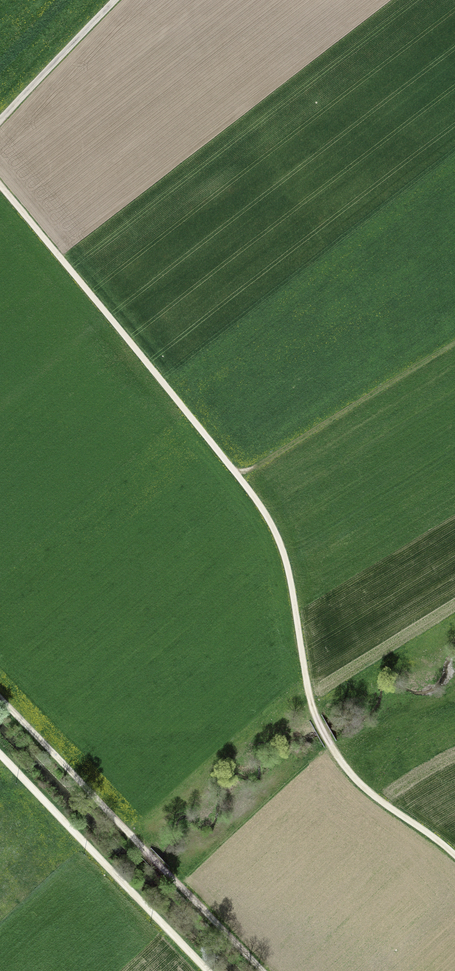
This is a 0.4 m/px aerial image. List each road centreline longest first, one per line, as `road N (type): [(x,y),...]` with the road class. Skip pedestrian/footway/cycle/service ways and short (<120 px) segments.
road 1 (track): [(454,861),(349,772),(333,749),(300,662),(276,532),(239,476),(0,189)]
road 2 (track): [(262,970),(0,698)]
road 3 (track): [(0,757),(207,970)]
road 4 (track): [(0,119),(116,0)]

